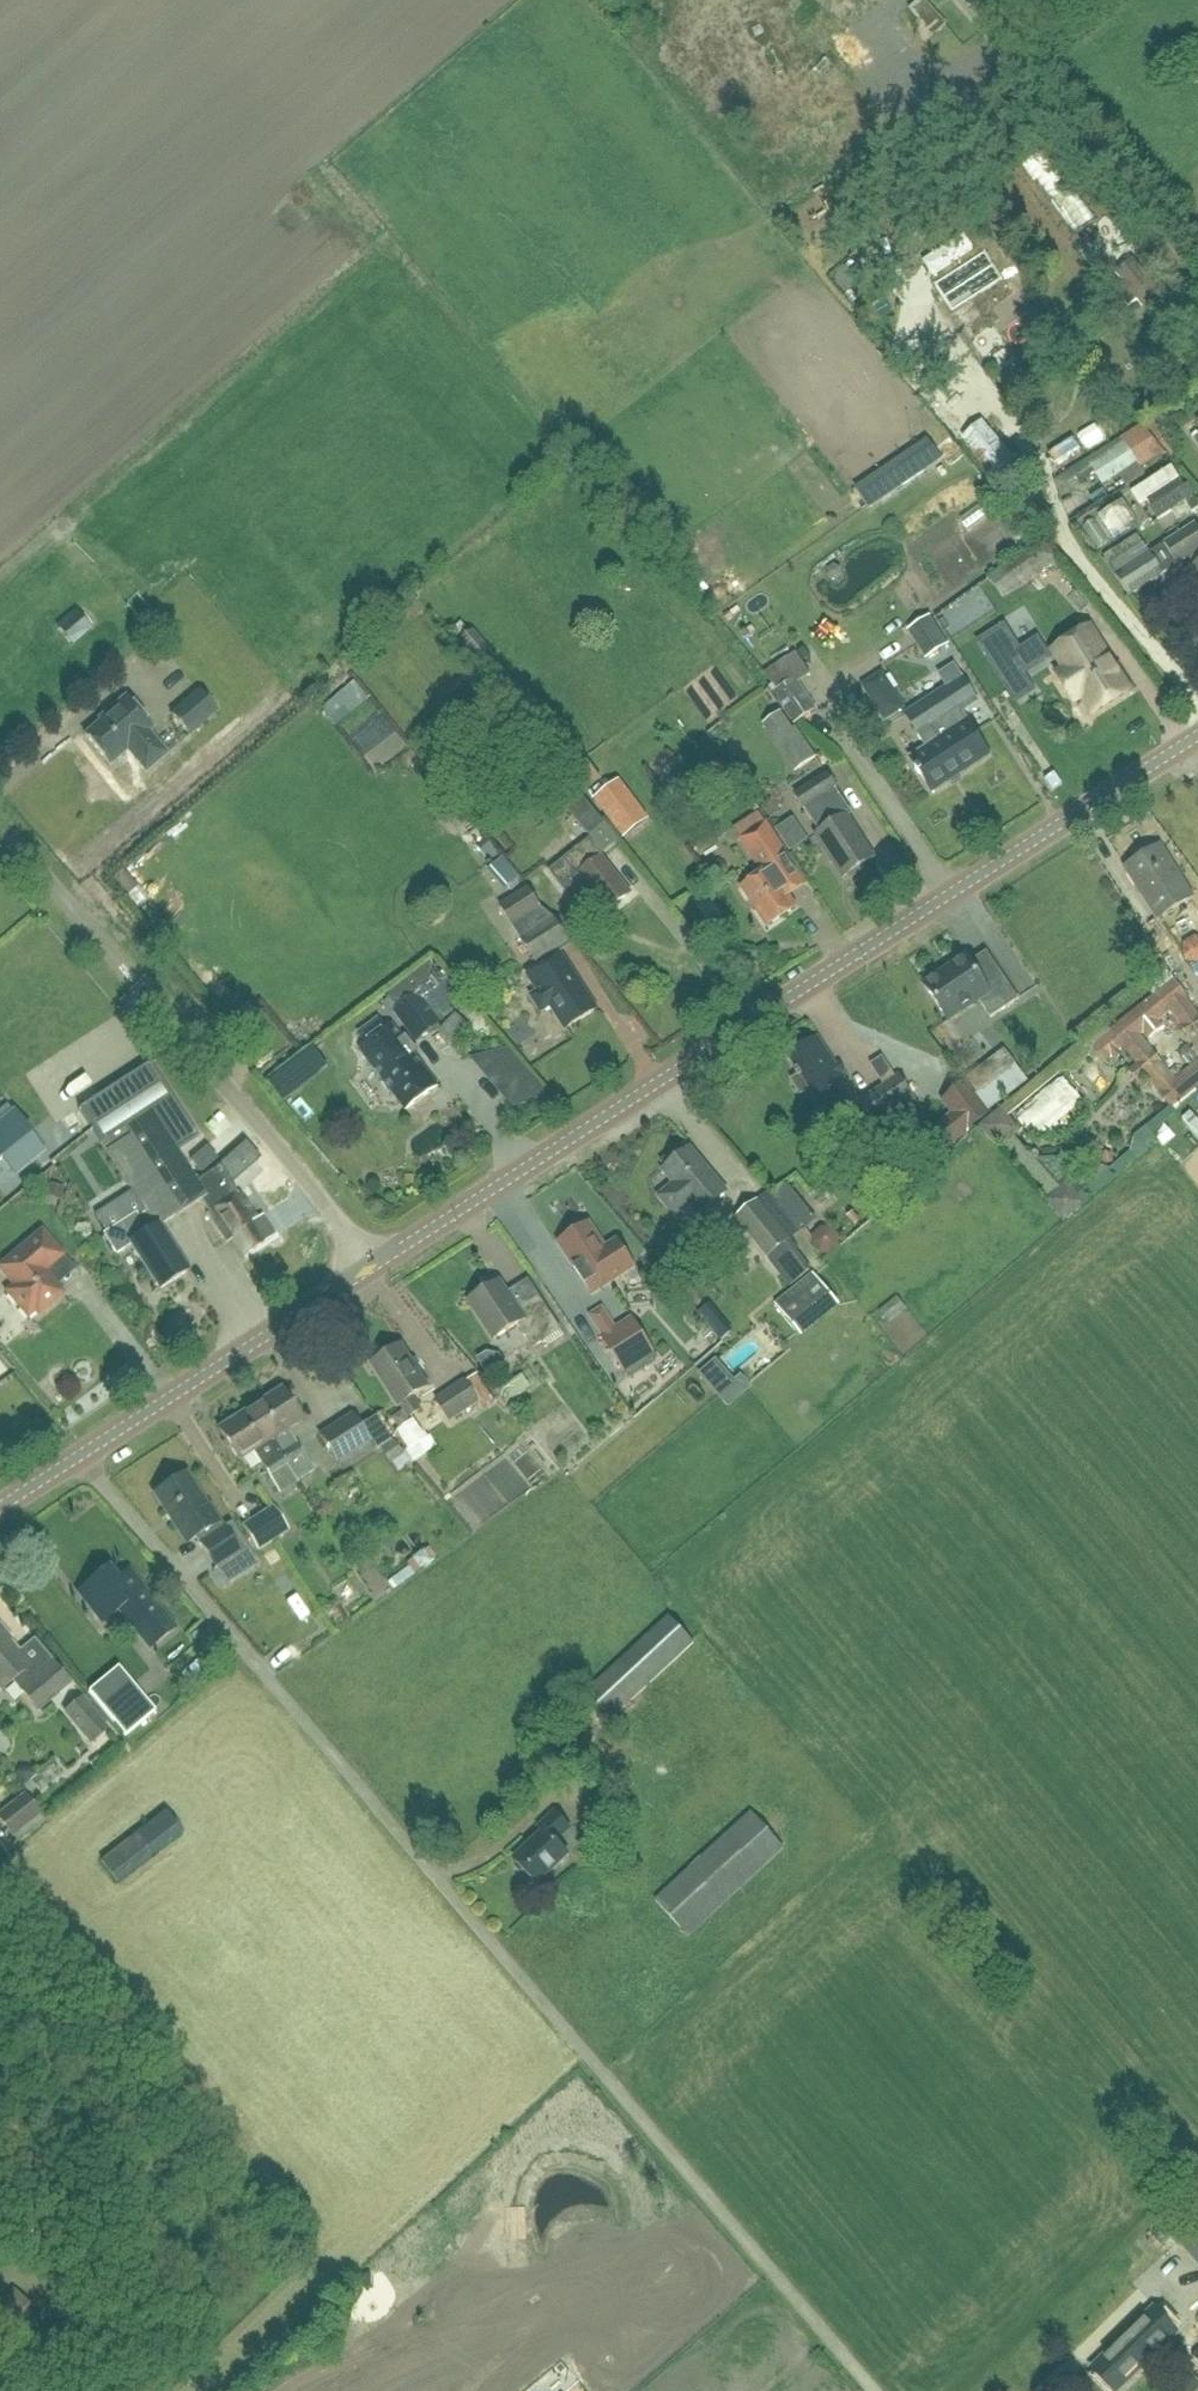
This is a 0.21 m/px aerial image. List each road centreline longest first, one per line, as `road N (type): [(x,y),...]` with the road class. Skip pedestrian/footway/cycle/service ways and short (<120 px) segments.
road 1 (unclassified): [(884,2390),(78,1458)]
road 2 (tertiary): [(367,1271),(1197,736)]
road 3 (unclassified): [(367,1271),(326,1207),(0,825)]
road 4 (tertiary): [(78,1458),(367,1271)]

